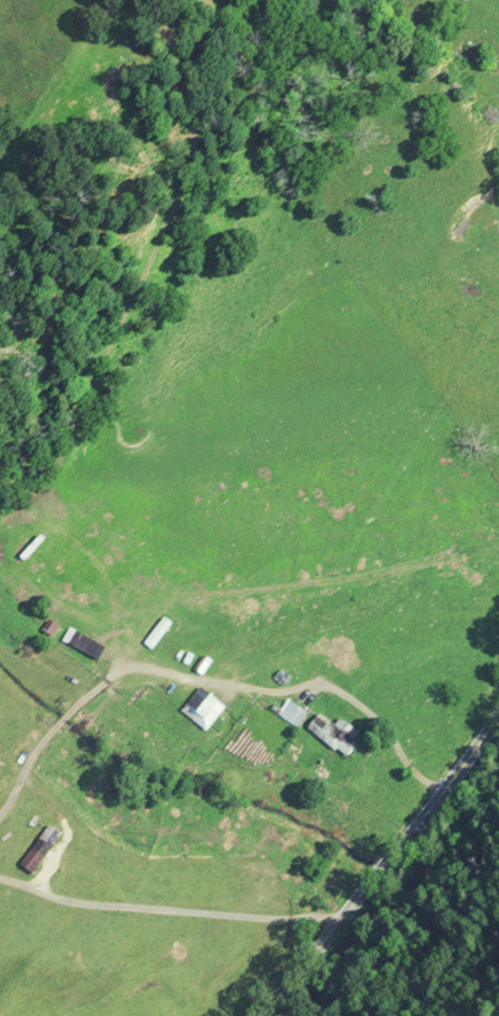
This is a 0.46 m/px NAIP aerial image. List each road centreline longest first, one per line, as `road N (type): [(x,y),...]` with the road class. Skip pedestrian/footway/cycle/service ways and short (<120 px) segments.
road 1 (tertiary): [(259,1015),(498,724)]
road 2 (track): [(338,921),(119,905),(0,877)]

